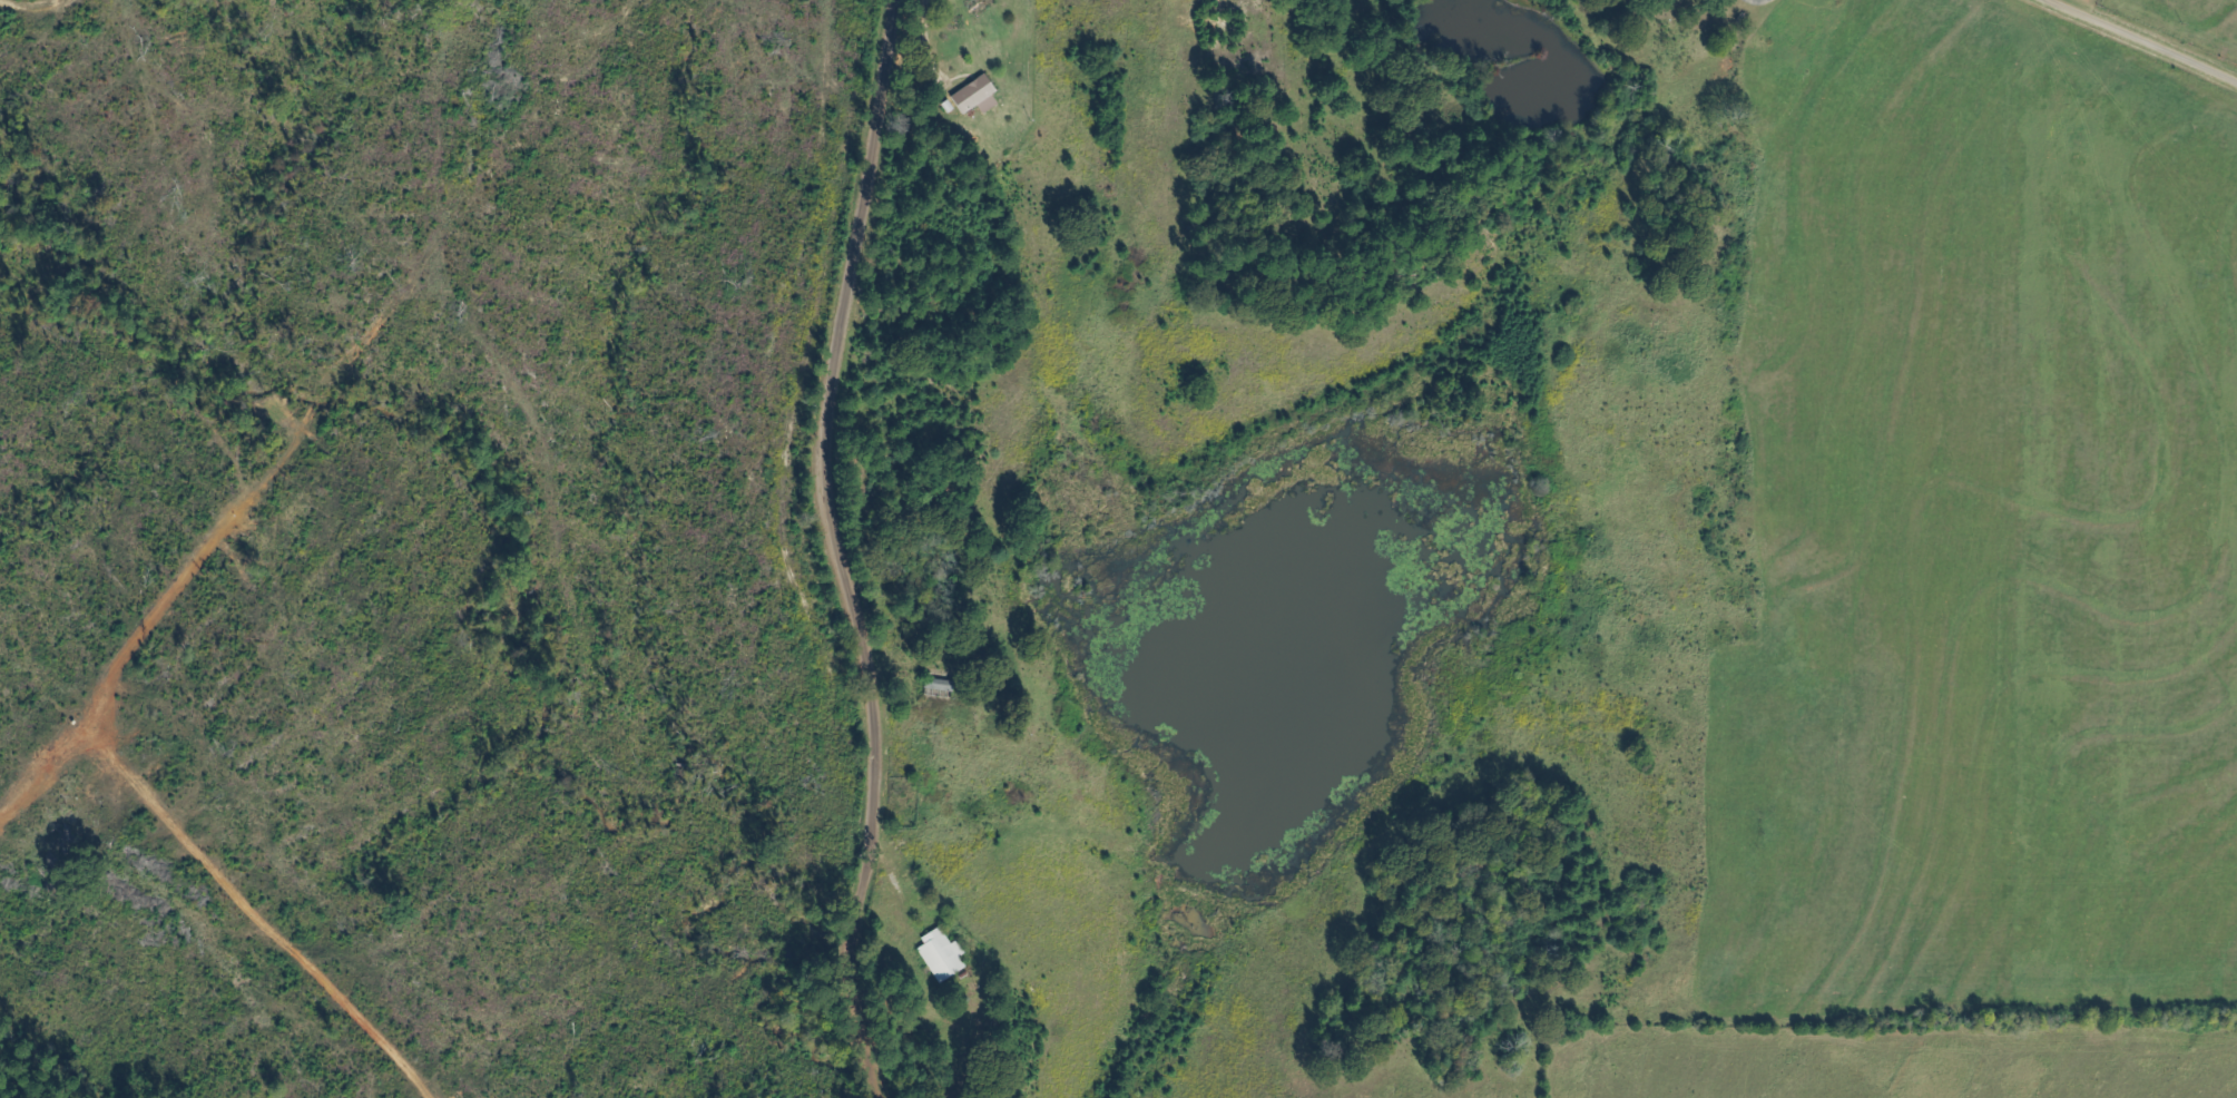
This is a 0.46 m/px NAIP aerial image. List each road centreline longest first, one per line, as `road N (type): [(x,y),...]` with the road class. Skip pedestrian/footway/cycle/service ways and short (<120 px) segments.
road 1 (residential): [(905,1097),(902,894),(845,492),(896,0)]
road 2 (residential): [(2236,120),(1970,0)]

